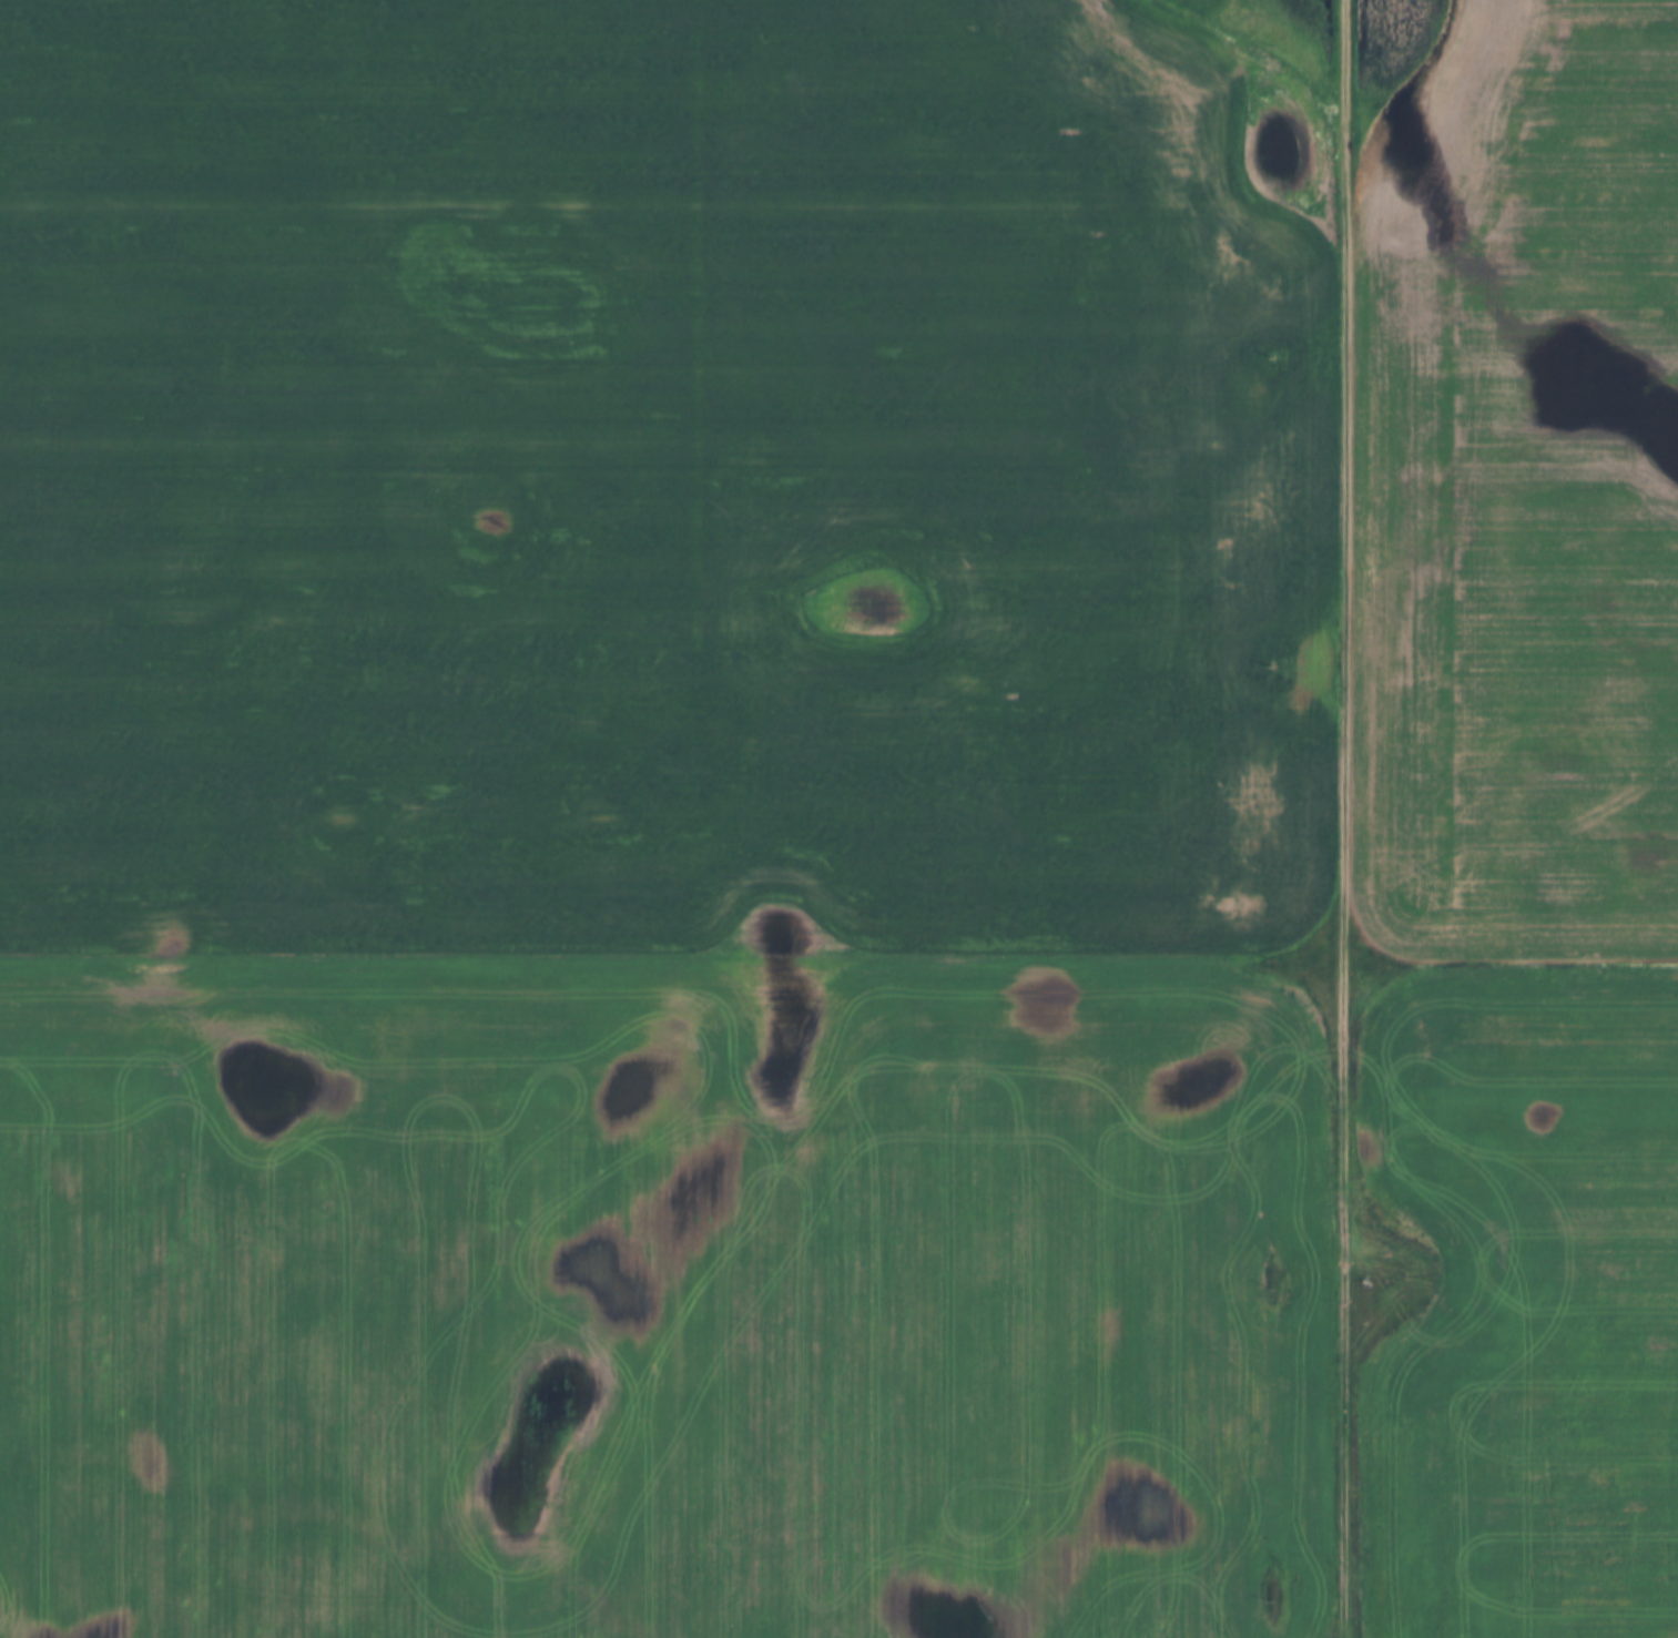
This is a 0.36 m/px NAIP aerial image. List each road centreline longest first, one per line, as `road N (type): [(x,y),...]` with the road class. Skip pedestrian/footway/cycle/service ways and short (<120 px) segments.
road 1 (track): [(1352,1637),(1345,863),(1352,0)]

